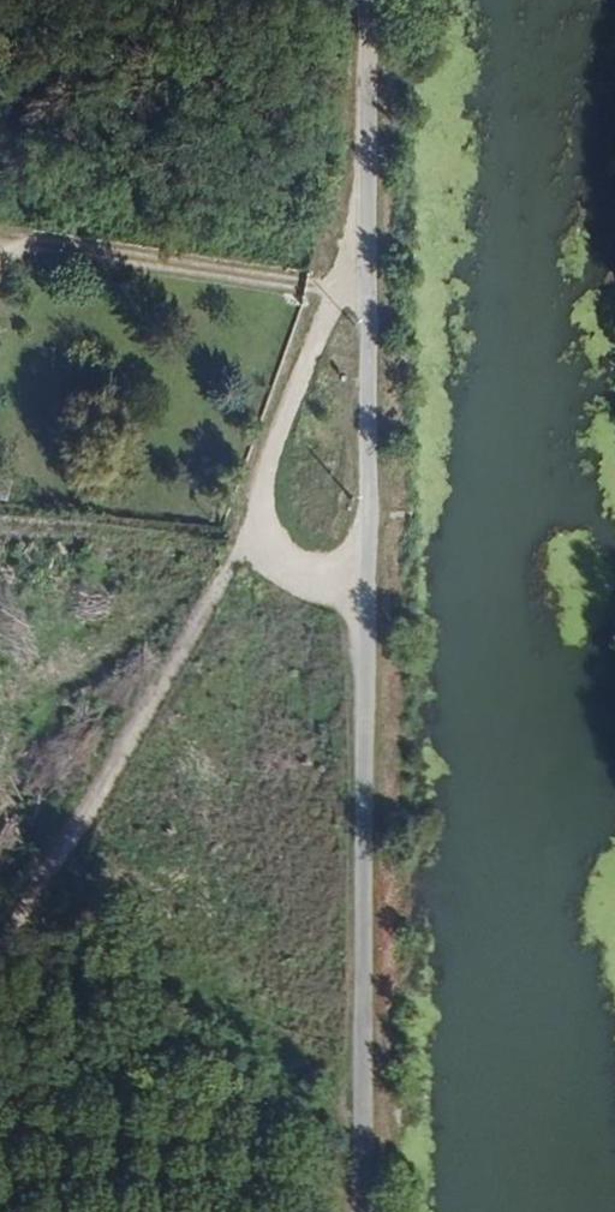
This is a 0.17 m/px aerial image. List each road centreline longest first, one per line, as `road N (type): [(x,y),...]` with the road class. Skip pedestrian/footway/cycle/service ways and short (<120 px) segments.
road 1 (primary): [(0,700),(221,708),(614,760)]
road 2 (primary): [(614,706),(368,676),(0,650)]
road 3 (residential): [(372,0),(364,289)]

